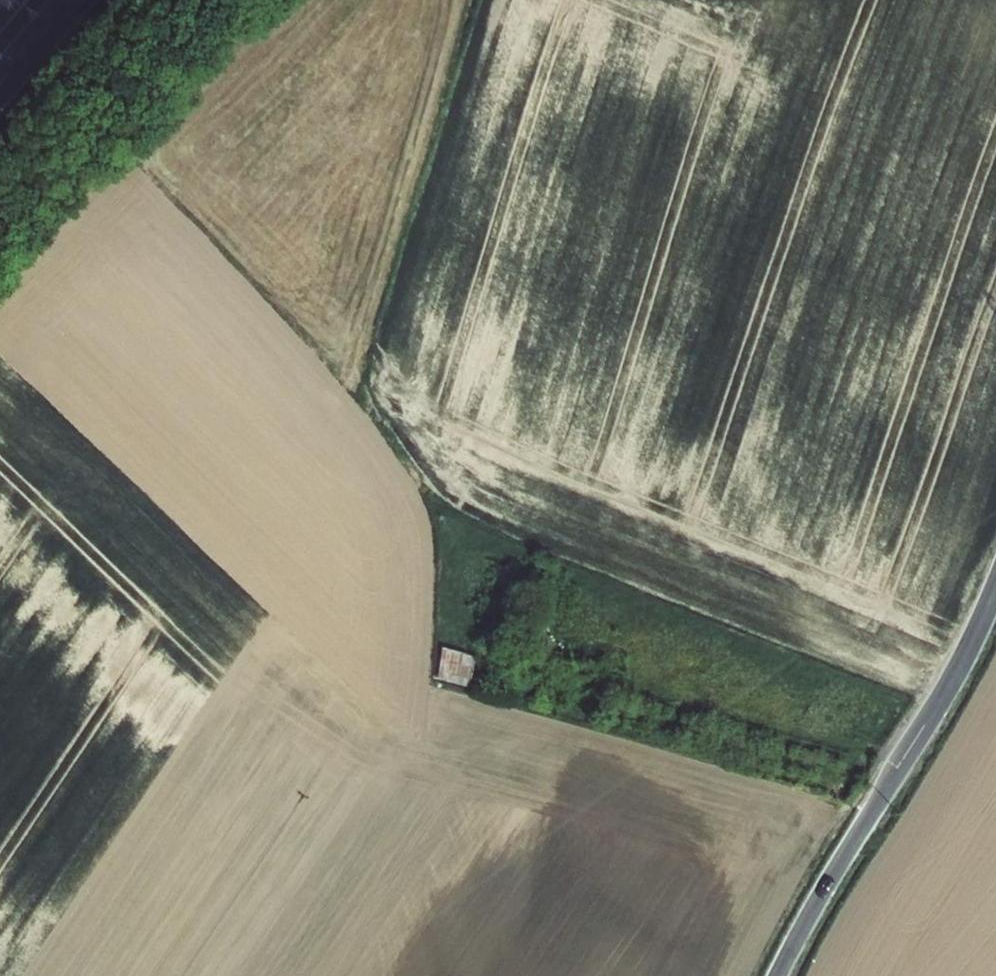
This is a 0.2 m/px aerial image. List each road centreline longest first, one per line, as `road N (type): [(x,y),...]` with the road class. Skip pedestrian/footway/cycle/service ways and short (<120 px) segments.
road 1 (tertiary): [(778,975),(995,588)]

